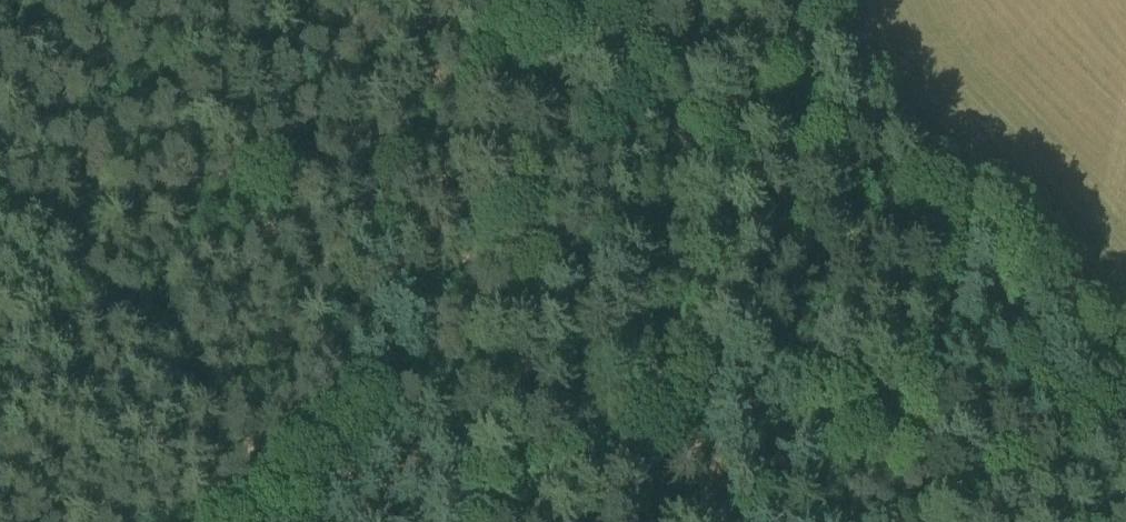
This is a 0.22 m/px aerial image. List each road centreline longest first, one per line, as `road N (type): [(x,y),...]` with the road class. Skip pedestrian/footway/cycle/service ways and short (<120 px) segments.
road 1 (track): [(652,521),(658,397),(644,101),(586,93),(506,0)]
road 2 (track): [(276,521),(527,166)]

